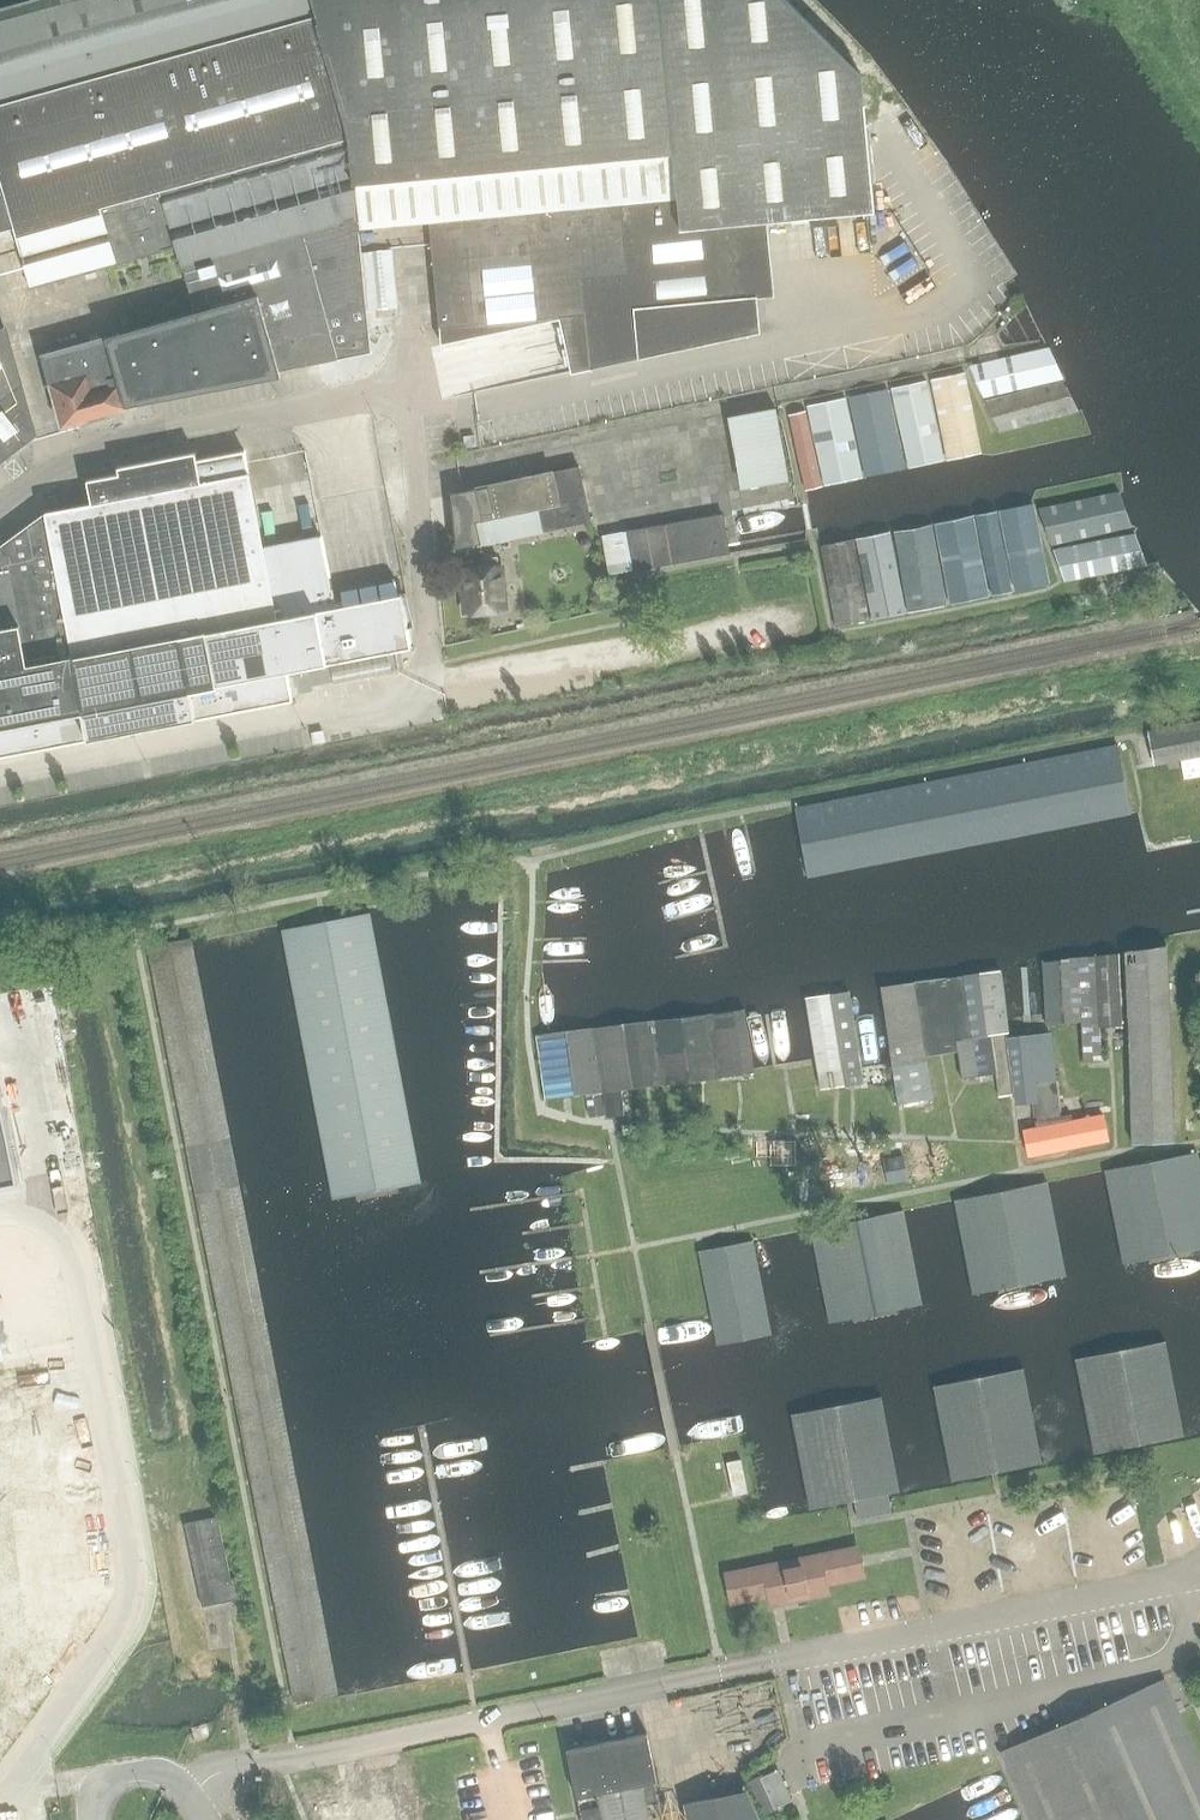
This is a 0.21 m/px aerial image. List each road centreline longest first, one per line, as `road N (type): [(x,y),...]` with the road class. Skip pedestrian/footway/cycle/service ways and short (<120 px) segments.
road 1 (unclassified): [(0,505),(49,470),(179,426),(408,392)]
road 2 (unclassified): [(424,586),(408,392)]

